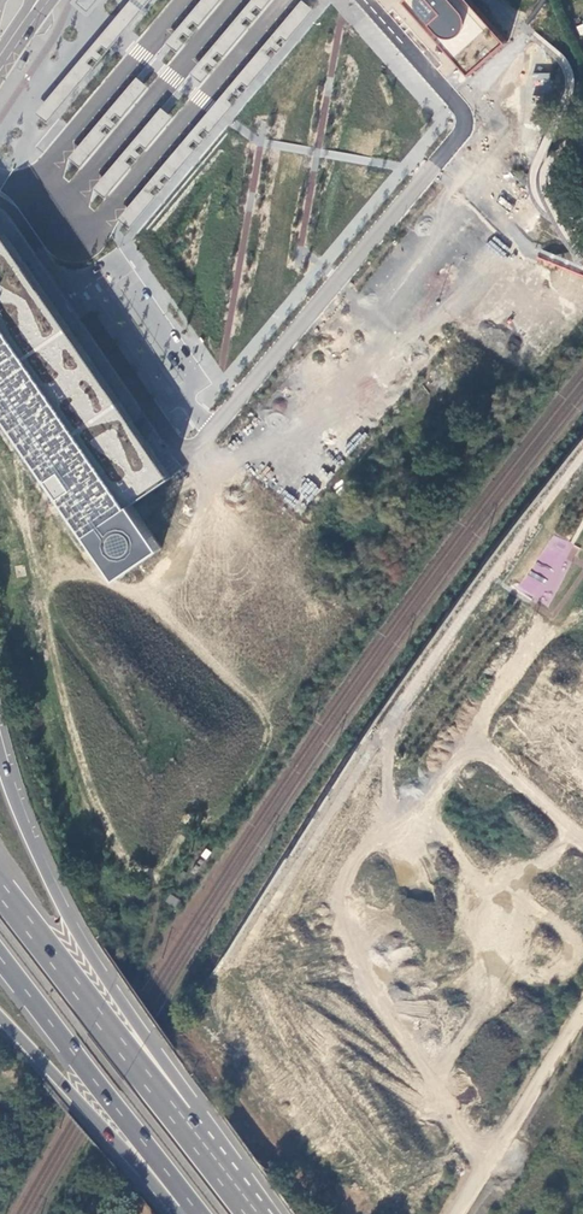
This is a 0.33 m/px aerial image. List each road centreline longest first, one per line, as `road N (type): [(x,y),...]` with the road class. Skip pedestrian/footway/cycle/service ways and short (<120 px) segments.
road 1 (residential): [(0,202),(182,456),(210,435),(462,127),(454,99),(366,0)]
road 2 (trunk): [(178,1119),(169,1073),(63,907),(0,759)]
road 3 (trunk): [(0,957),(194,1213)]
road 4 (trunk): [(178,1119),(0,889)]
road 5 (trunk): [(0,1014),(186,1213)]
road 6 (residential): [(456,1213),(582,1013)]

